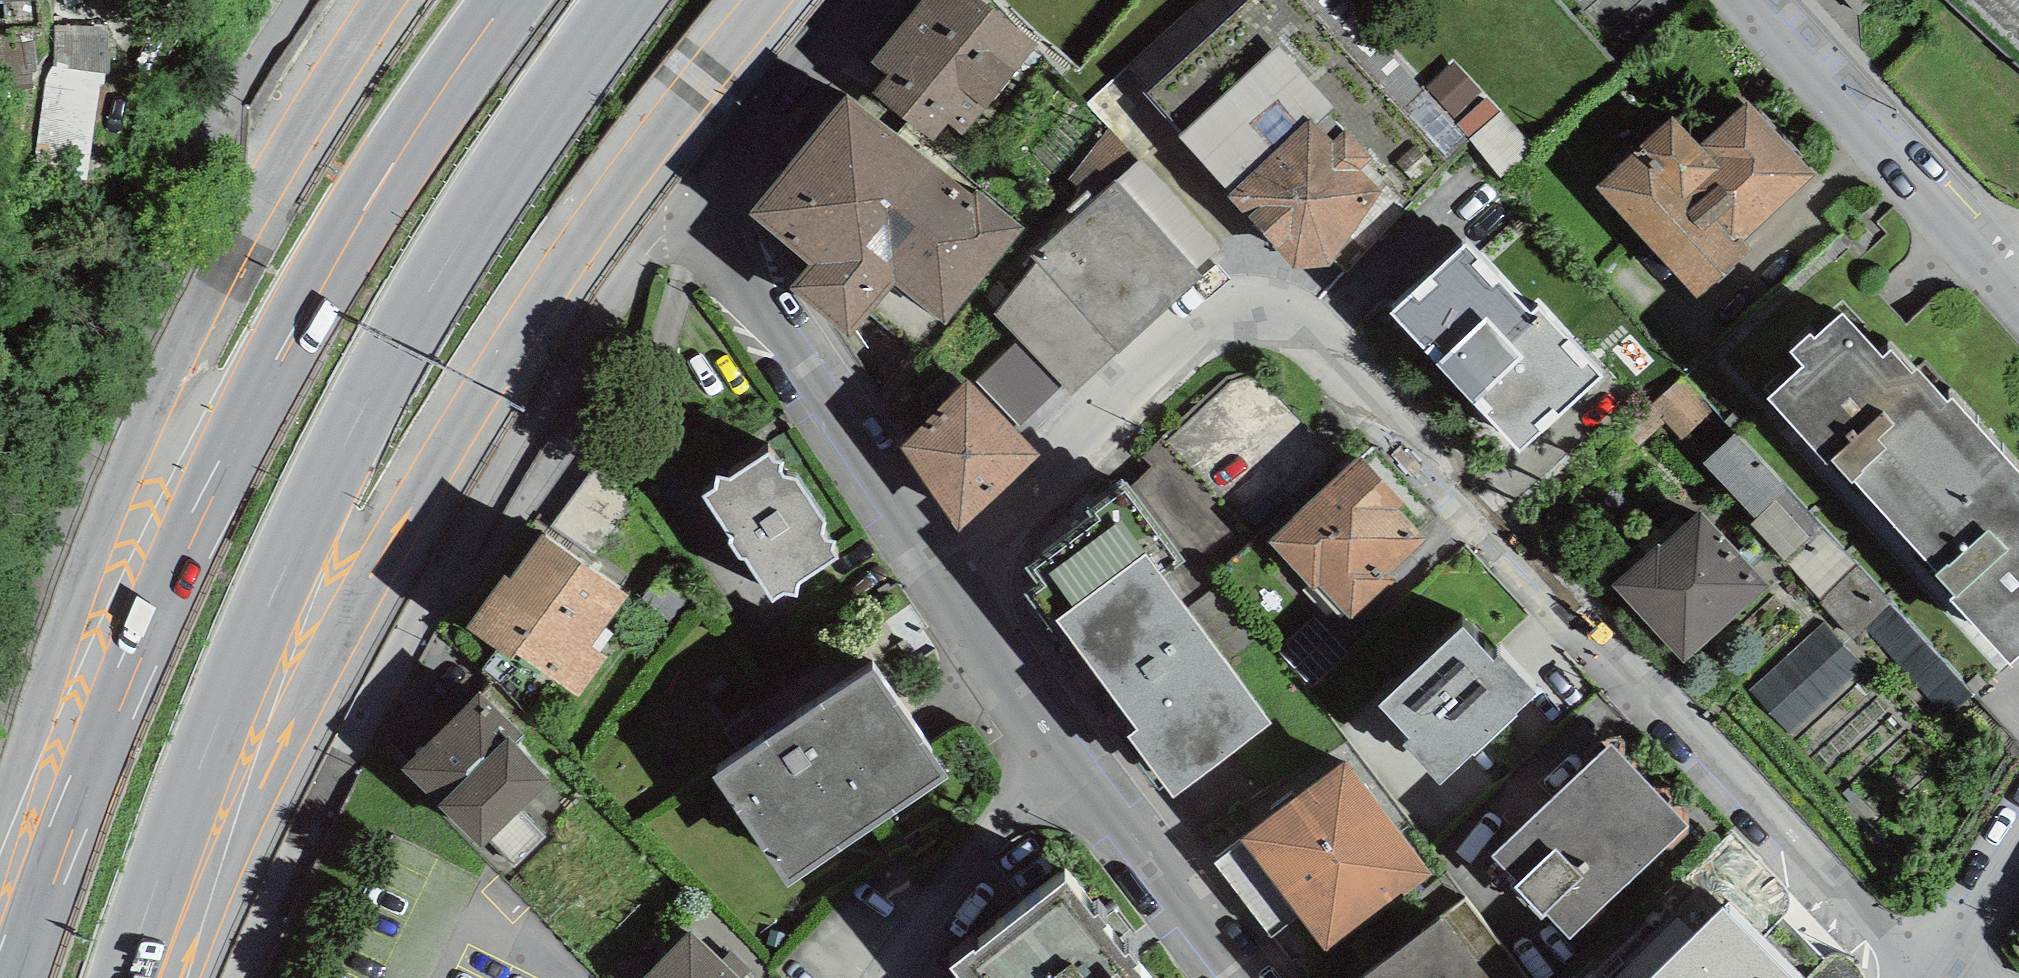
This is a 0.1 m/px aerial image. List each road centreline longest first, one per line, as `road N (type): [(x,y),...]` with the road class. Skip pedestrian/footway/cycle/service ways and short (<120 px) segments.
road 1 (residential): [(1927,965),(1312,331),(1222,313),(928,568)]
road 2 (primary): [(507,0),(373,193),(200,500),(126,656),(5,977)]
road 3 (primary): [(125,977),(213,733),(352,428),(431,285),(625,0)]
road 4 (residential): [(928,568),(1240,977)]
road 5 (residential): [(683,196),(928,568)]
road 6 (residential): [(2018,308),(1742,0)]
road 7 (residential): [(683,196),(856,0)]
road 8 (residential): [(1927,965),(2018,829)]

